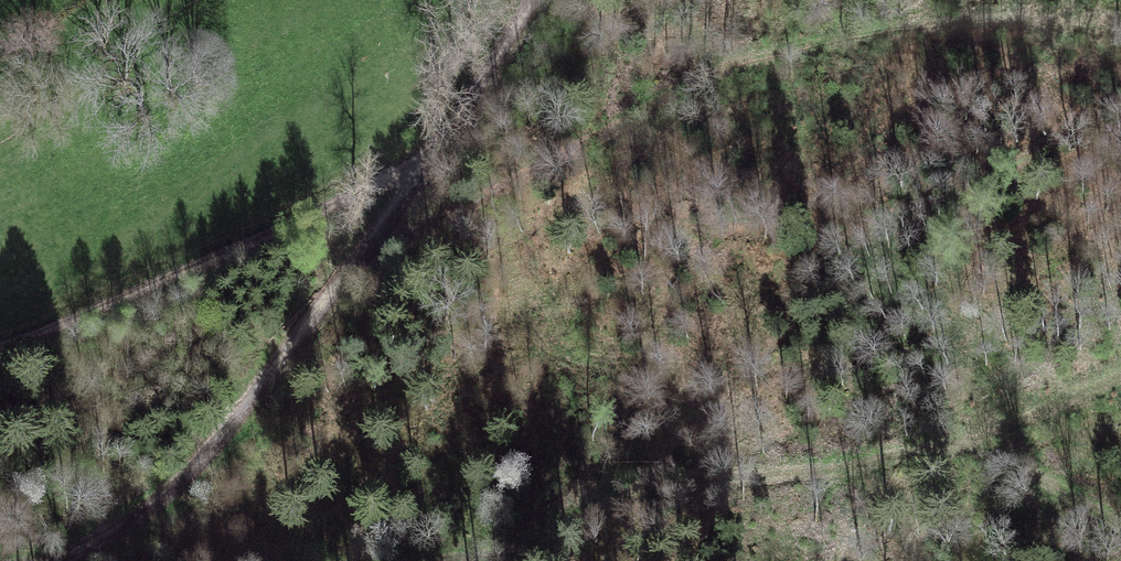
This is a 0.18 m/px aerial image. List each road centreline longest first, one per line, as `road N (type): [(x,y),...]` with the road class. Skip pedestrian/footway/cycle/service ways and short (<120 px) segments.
road 1 (track): [(377,232),(405,233),(715,74),(824,39),(1019,22),(1120,33)]
road 2 (track): [(441,560),(719,480),(963,446),(1120,515)]
road 3 (track): [(418,170),(341,283),(177,491),(45,560)]
road 4 (track): [(0,348),(418,170)]
road 5 (track): [(532,0),(418,170)]

